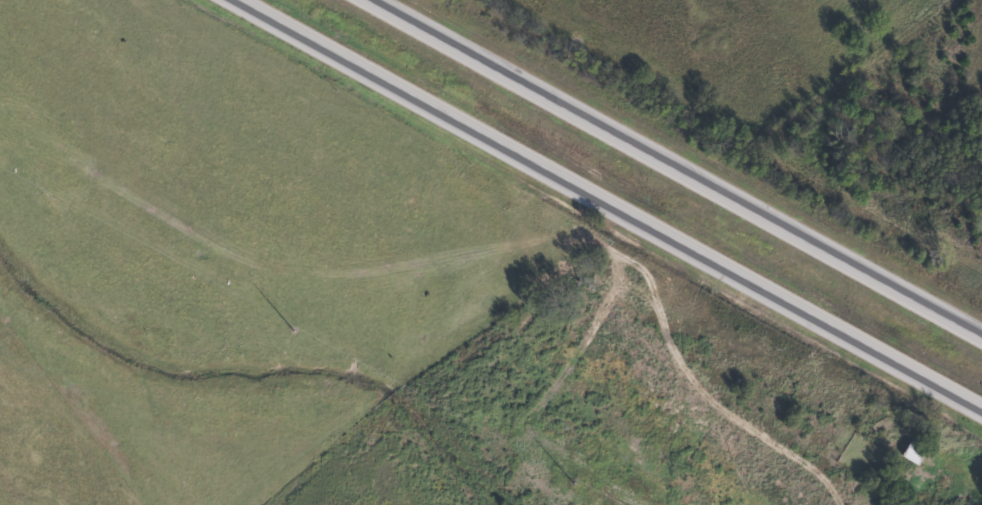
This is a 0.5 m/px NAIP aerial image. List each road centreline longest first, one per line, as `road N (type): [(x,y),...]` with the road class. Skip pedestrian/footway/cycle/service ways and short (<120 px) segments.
road 1 (trunk): [(233,0),(981,413)]
road 2 (trunk): [(981,338),(369,0)]

